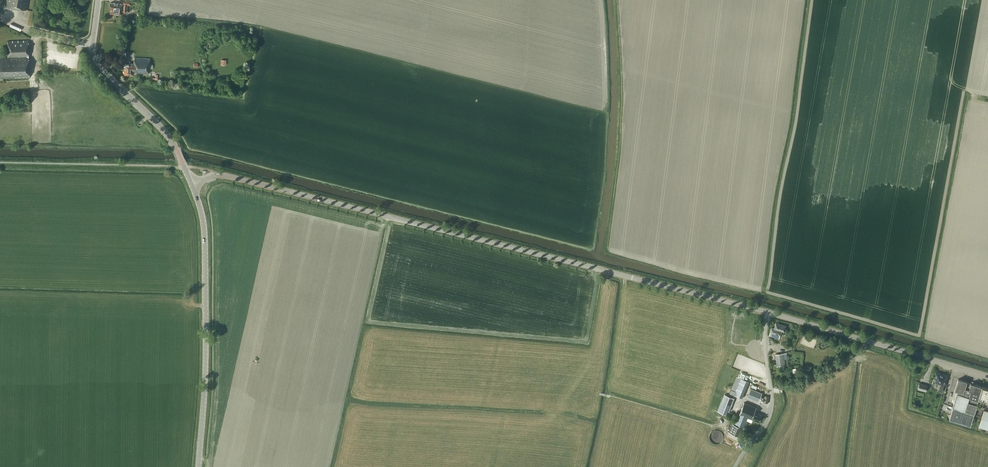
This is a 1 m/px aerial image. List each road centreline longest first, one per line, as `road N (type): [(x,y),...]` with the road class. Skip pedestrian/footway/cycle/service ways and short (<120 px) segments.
road 1 (tertiary): [(769,312),(214,176)]
road 2 (secondary): [(198,466),(204,227),(193,187)]
road 3 (tertiary): [(987,376),(769,312)]
road 4 (track): [(184,167),(0,164)]
road 5 (secondary): [(193,187),(172,141),(102,70),(92,47)]
road 6 (unclassified): [(736,466),(771,413),(769,312)]

